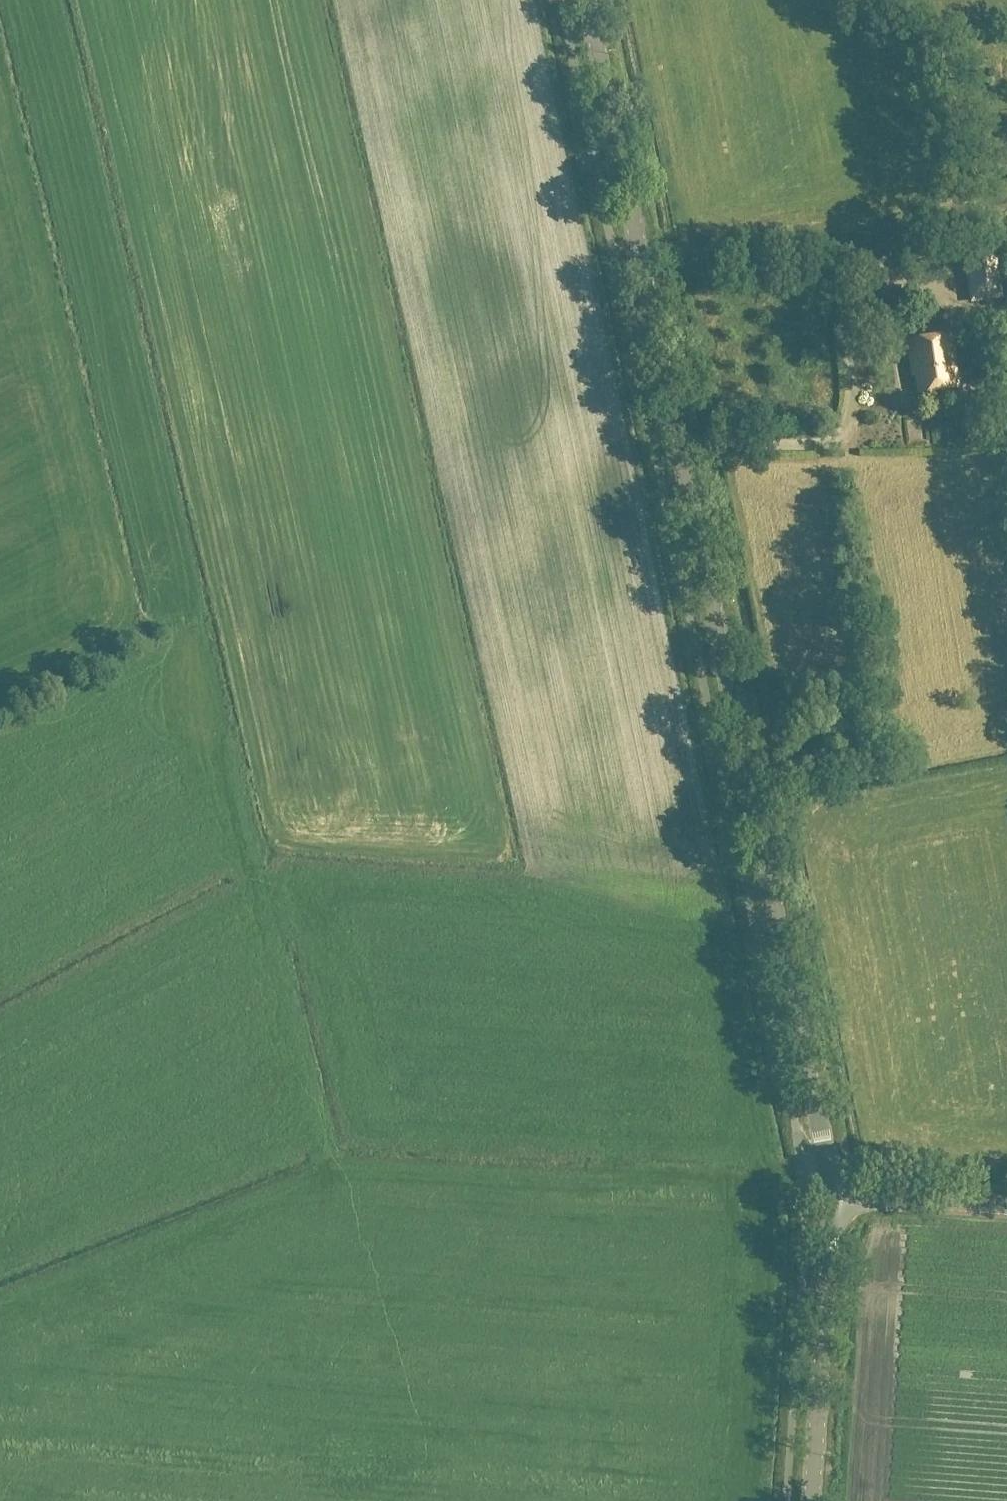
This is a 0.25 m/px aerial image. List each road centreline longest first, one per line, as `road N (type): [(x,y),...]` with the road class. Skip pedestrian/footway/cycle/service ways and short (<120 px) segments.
road 1 (unclassified): [(833,1199),(587,0)]
road 2 (unclassified): [(811,1500),(833,1199)]
road 3 (unclassified): [(1006,1212),(833,1199)]

